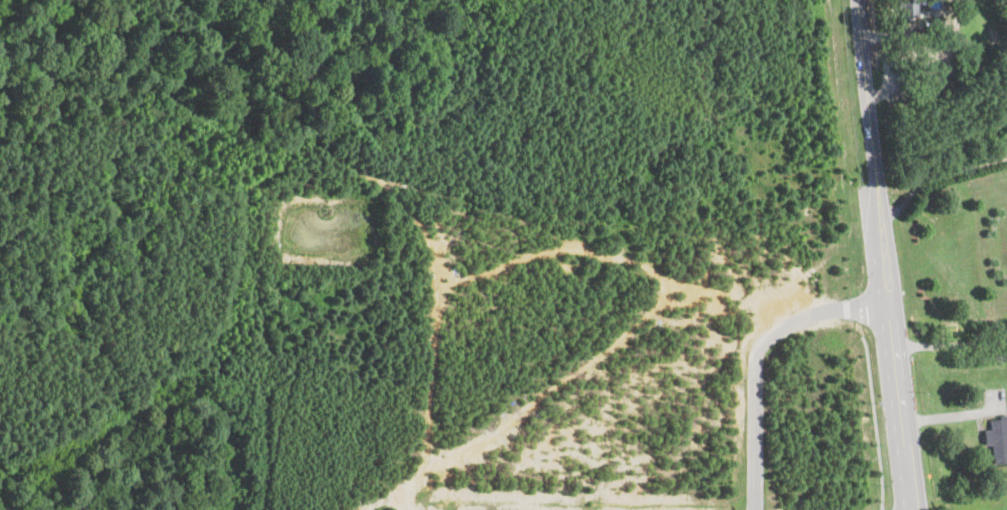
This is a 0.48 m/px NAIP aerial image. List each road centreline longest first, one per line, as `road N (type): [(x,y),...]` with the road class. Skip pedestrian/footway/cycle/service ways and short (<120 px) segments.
road 1 (residential): [(910,509),(857,0)]

